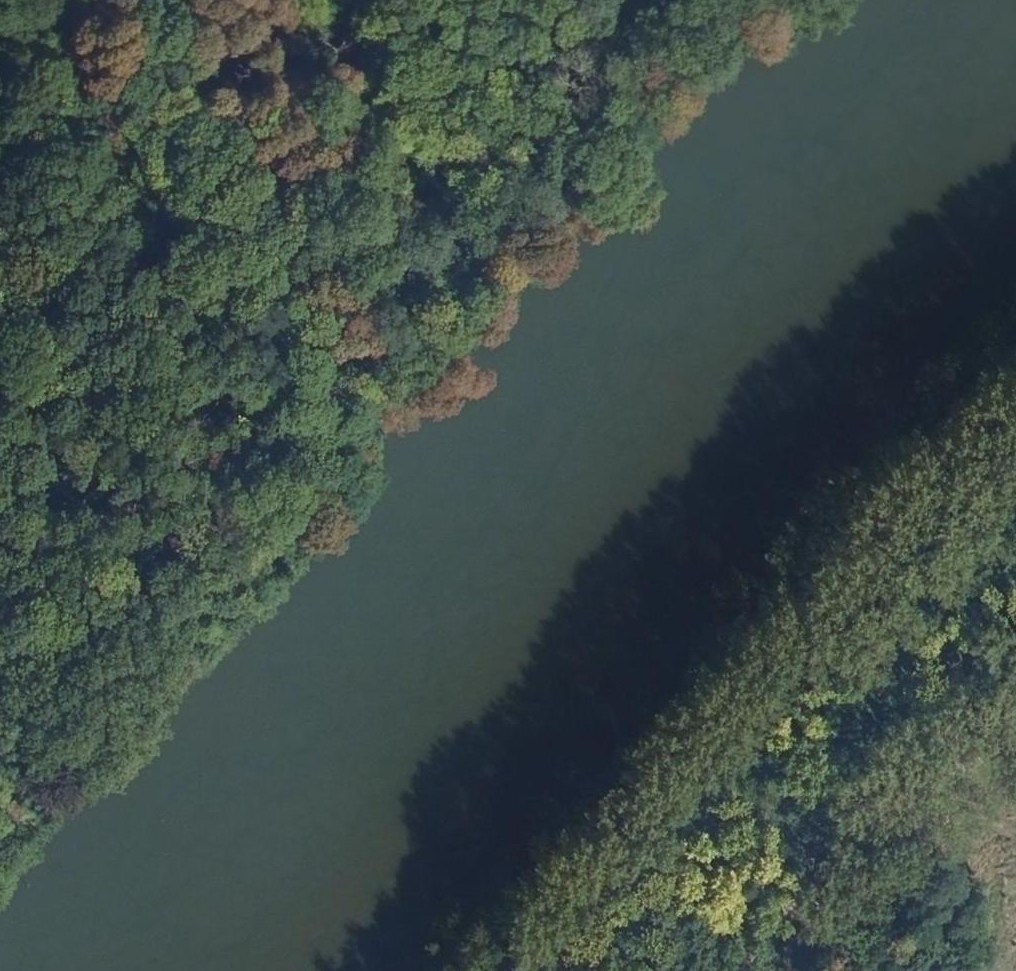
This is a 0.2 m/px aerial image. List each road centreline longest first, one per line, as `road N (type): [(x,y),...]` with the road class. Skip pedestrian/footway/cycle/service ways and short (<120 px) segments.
road 1 (track): [(754,970),(1015,745)]

